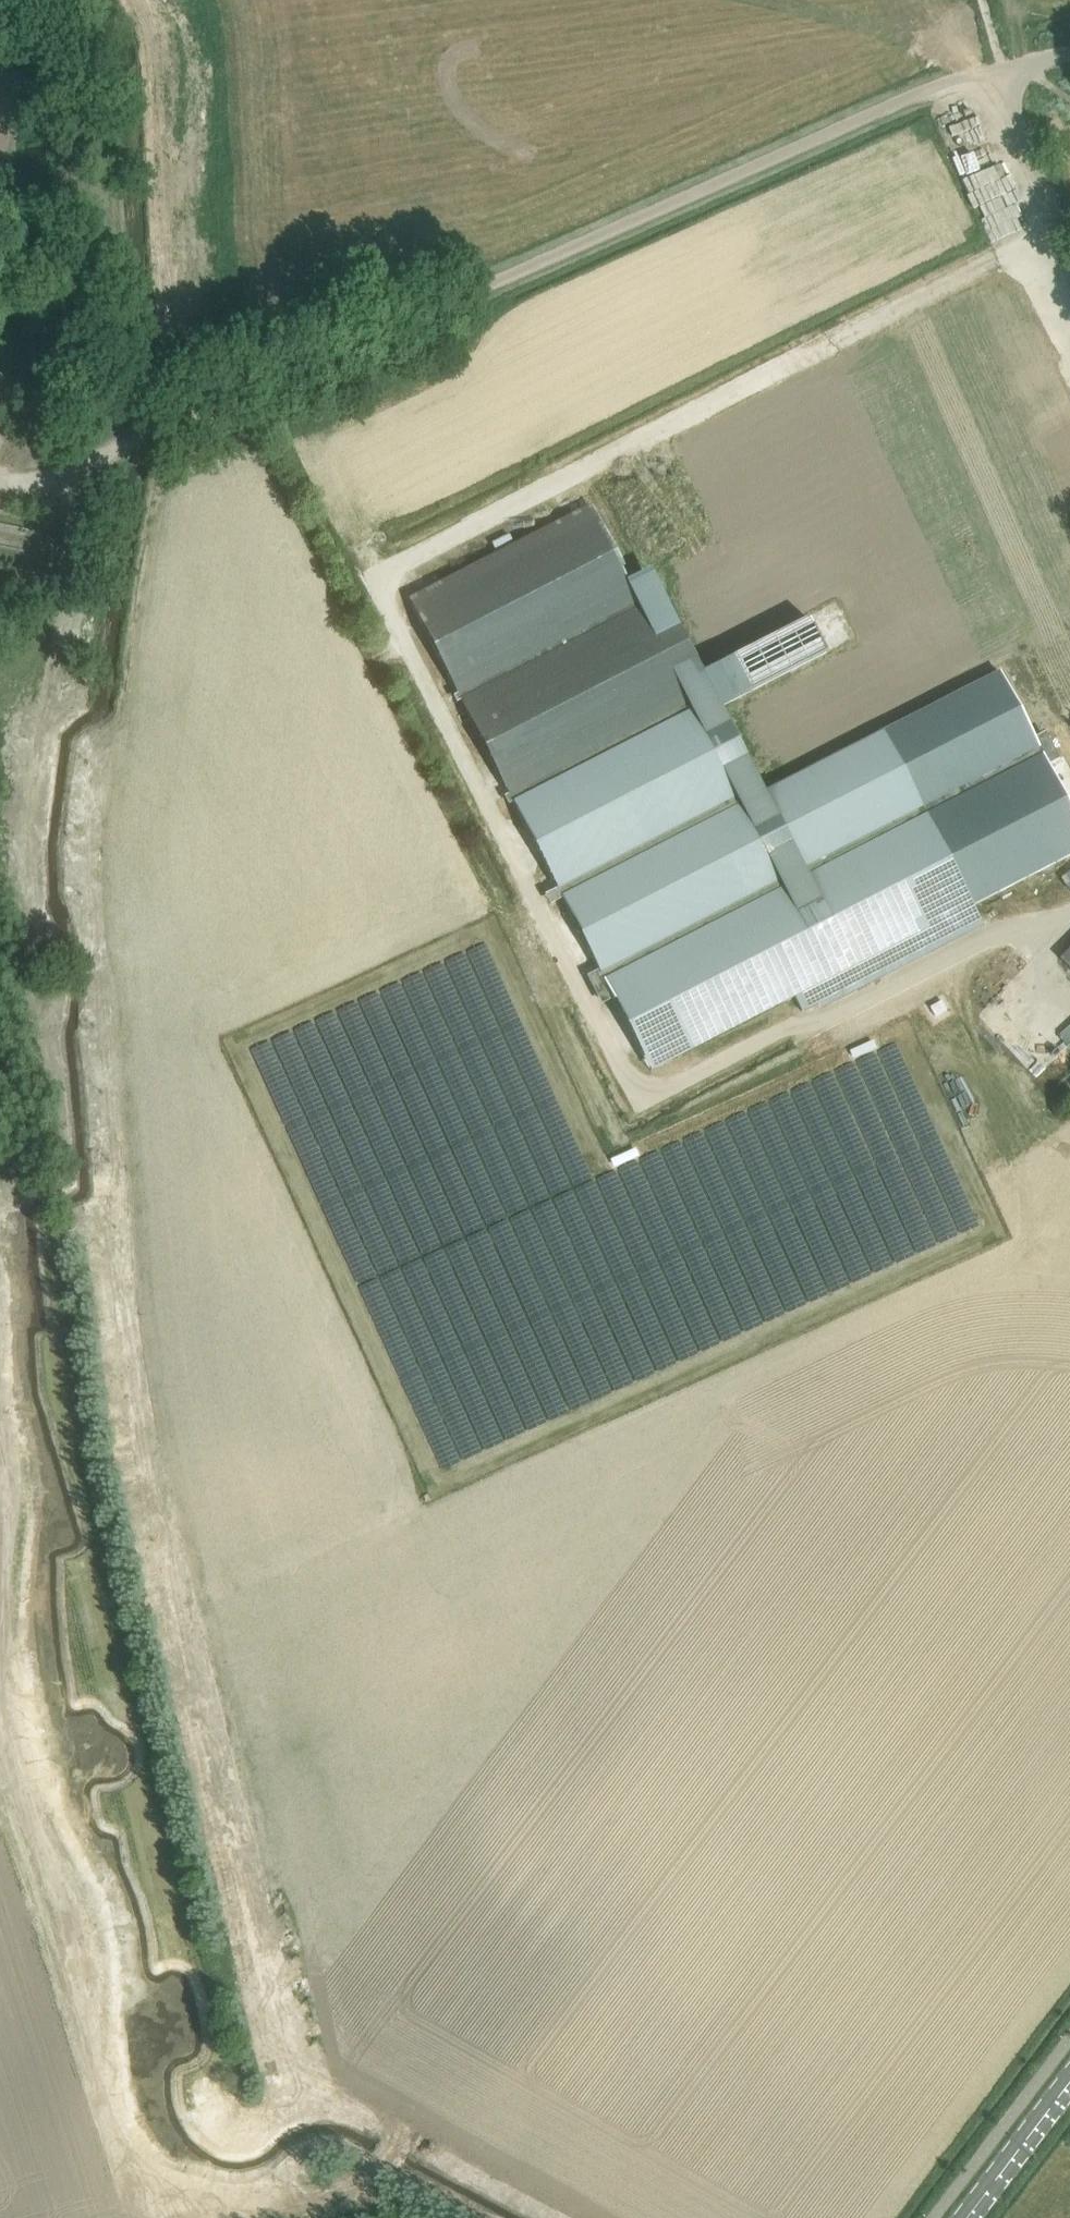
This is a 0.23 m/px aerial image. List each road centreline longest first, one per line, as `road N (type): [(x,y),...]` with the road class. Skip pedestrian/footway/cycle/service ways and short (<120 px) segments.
road 1 (unclassified): [(169,426),(936,89),(1069,58)]
road 2 (track): [(169,426),(78,471),(53,615),(0,642)]
road 3 (tertiary): [(968,2217),(1069,2080)]

